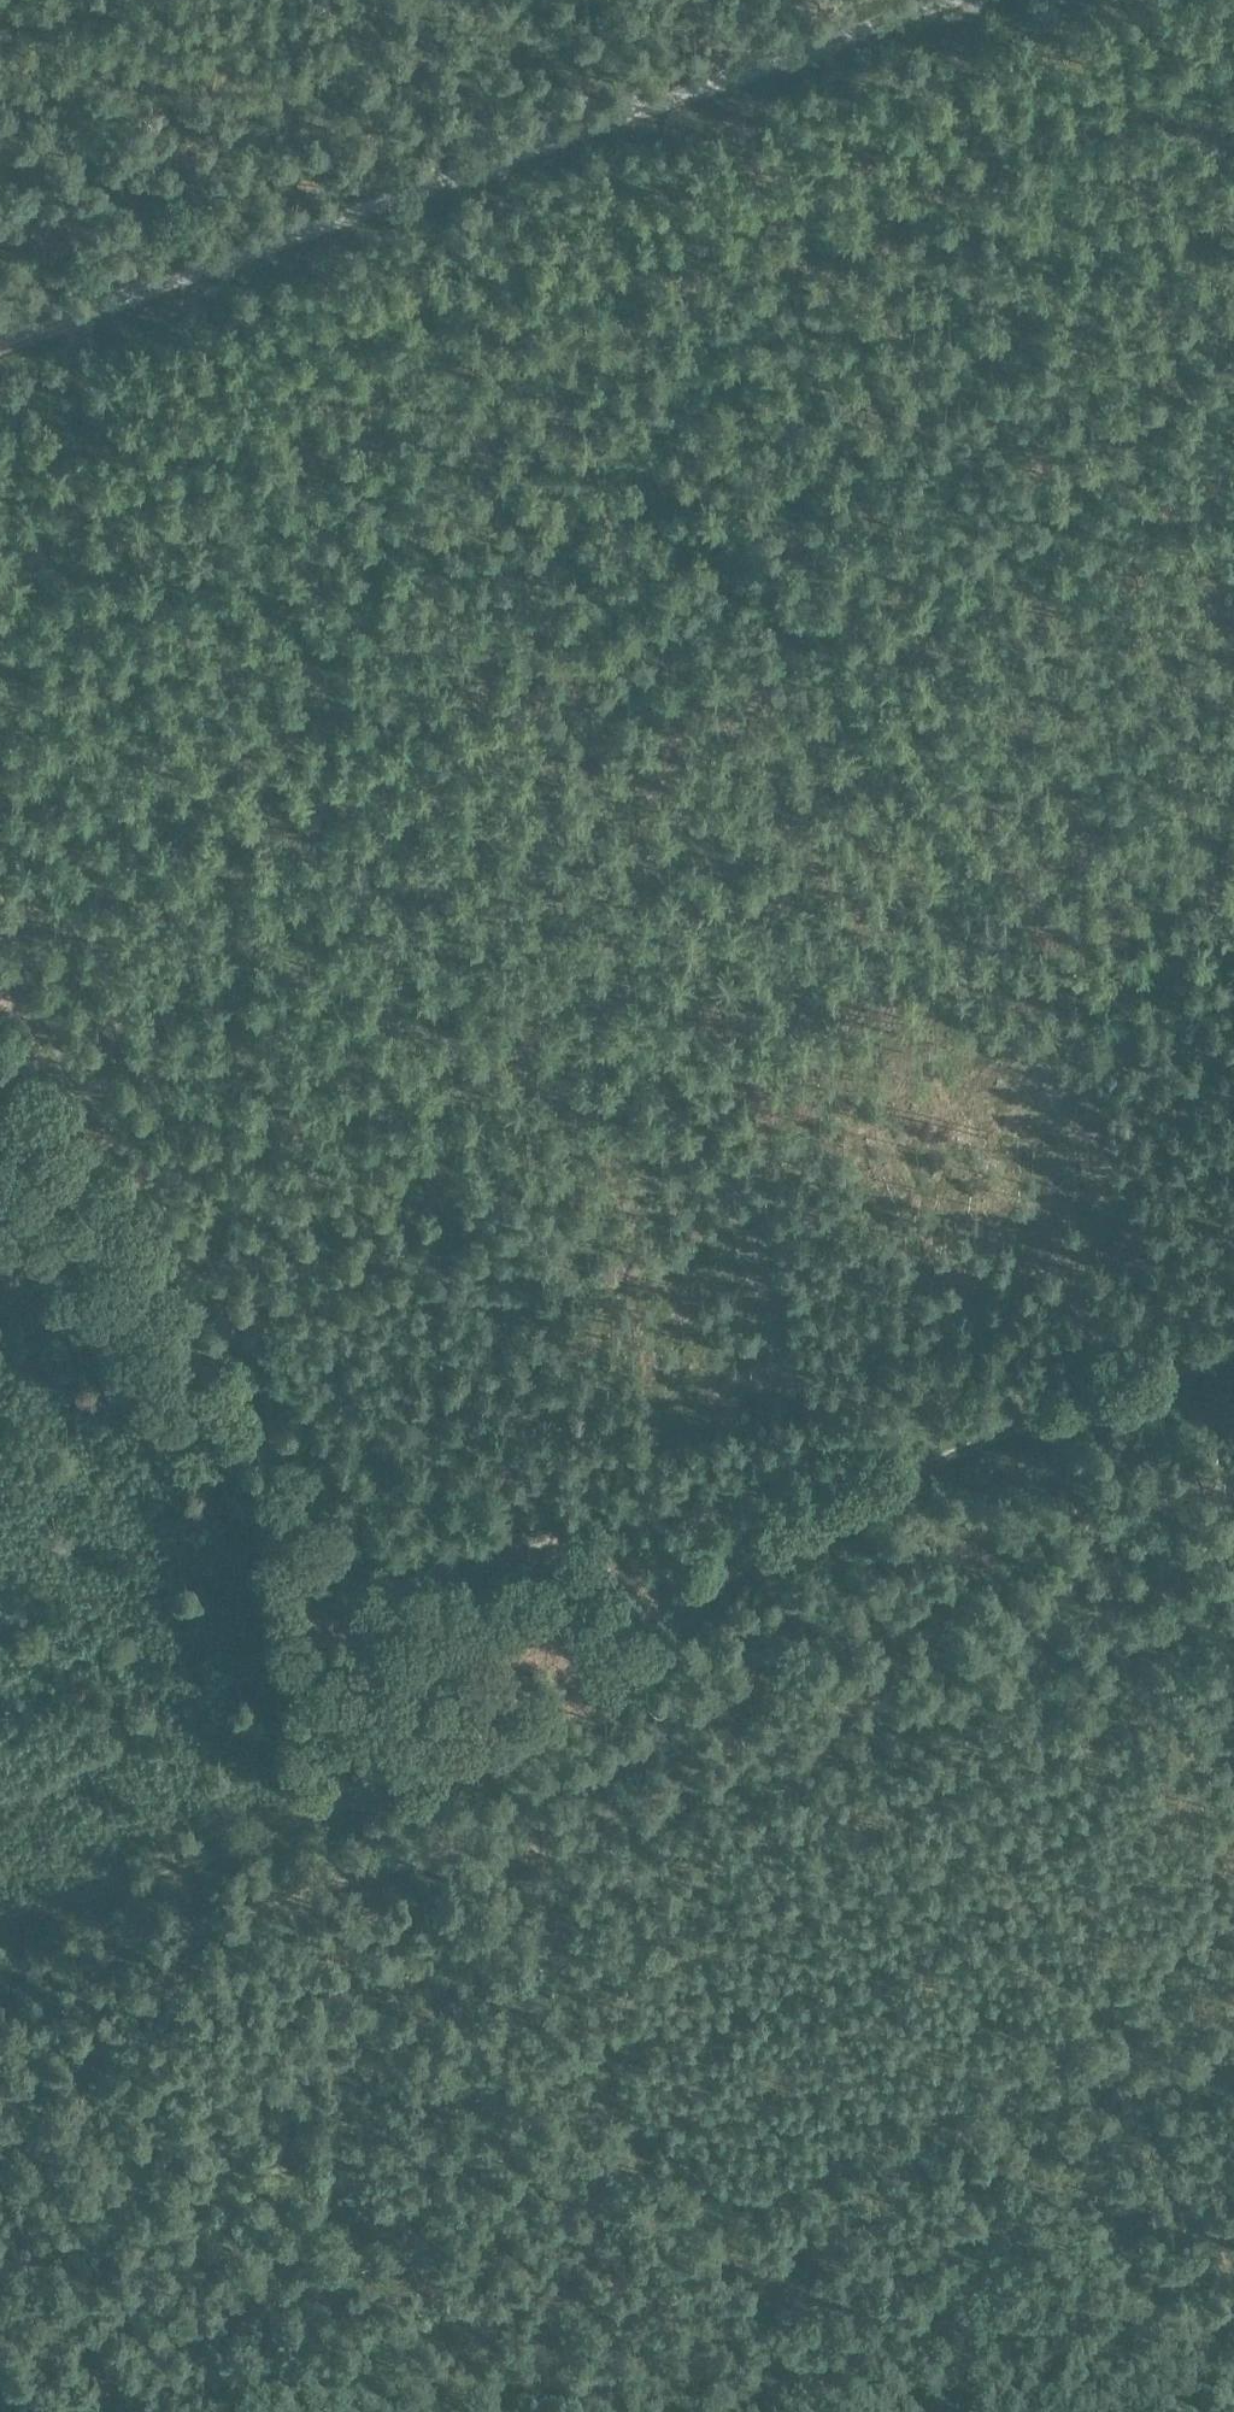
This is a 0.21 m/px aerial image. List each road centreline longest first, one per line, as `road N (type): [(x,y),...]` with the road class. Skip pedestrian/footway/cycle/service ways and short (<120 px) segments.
road 1 (track): [(1233,1347),(1004,1431),(846,1503),(506,1722),(359,1802),(0,1922)]
road 2 (track): [(1233,1603),(1054,1663),(962,1706),(867,1715),(573,1826),(484,1844),(0,1993)]
road 3 (track): [(972,0),(0,345)]
road 4 (track): [(506,1722),(0,964)]

